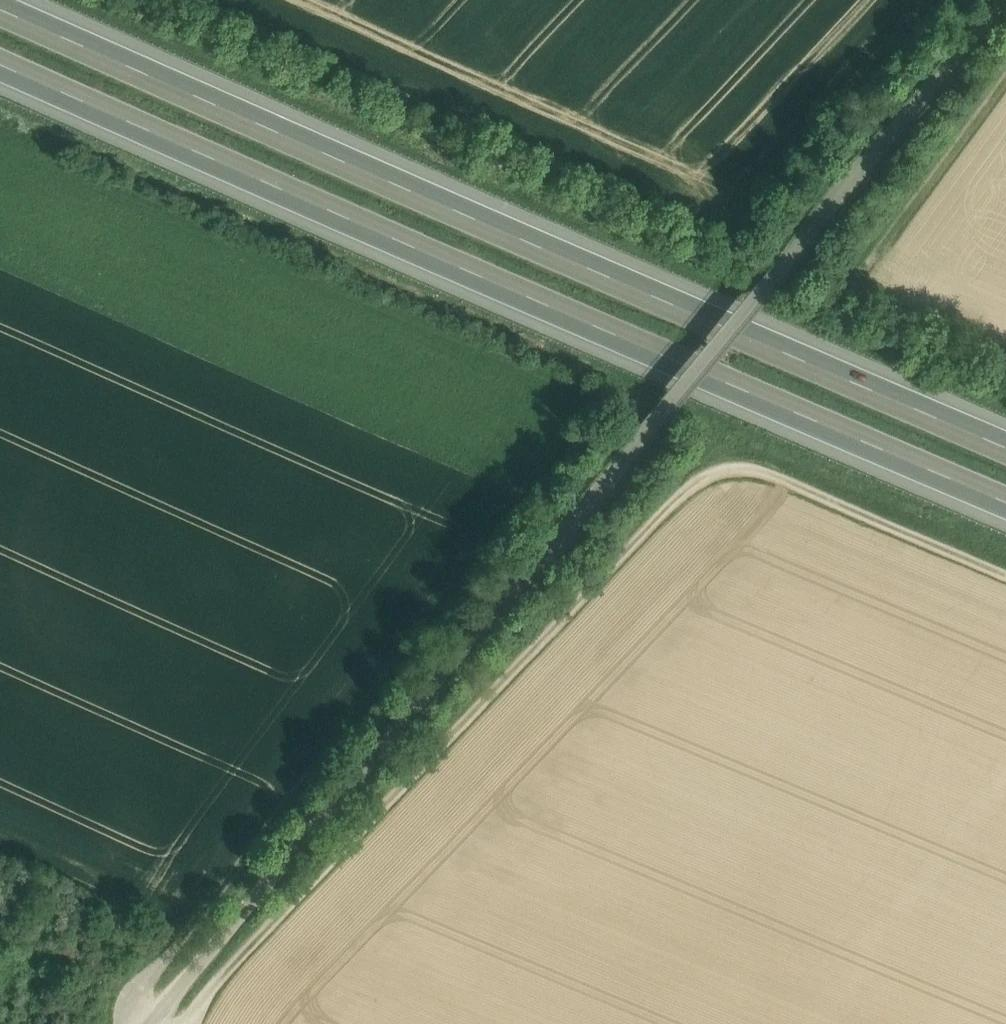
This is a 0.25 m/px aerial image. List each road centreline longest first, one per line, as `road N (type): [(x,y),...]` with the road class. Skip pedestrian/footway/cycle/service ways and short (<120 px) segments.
road 1 (motorway): [(0,52),(1005,499)]
road 2 (motorway): [(1005,446),(0,1)]
road 3 (track): [(1005,574),(766,474),(707,476),(218,981),(188,1023)]
road 4 (track): [(138,1023),(134,992),(173,953),(581,401)]
road 5 (unclassified): [(153,1023),(587,506)]
road 6 (unclassified): [(996,0),(587,506)]

